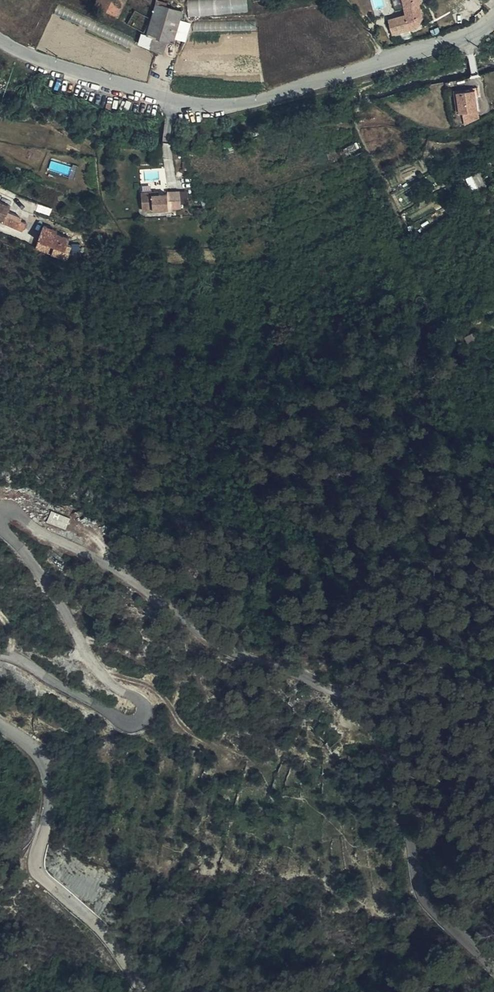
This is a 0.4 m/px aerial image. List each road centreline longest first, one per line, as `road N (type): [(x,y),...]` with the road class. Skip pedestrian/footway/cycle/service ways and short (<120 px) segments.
road 1 (unclassified): [(493,965),(428,895),(393,762),(379,732),(346,699),(208,635),(105,560),(16,511),(2,514),(2,526),(66,607),(89,656),(145,713),(133,722),(119,716),(0,653)]
road 2 (unclassified): [(0,38),(139,87),(222,103),(372,66),(493,17)]
road 3 (unclassified): [(0,724),(45,758),(42,876),(119,950),(146,991)]

